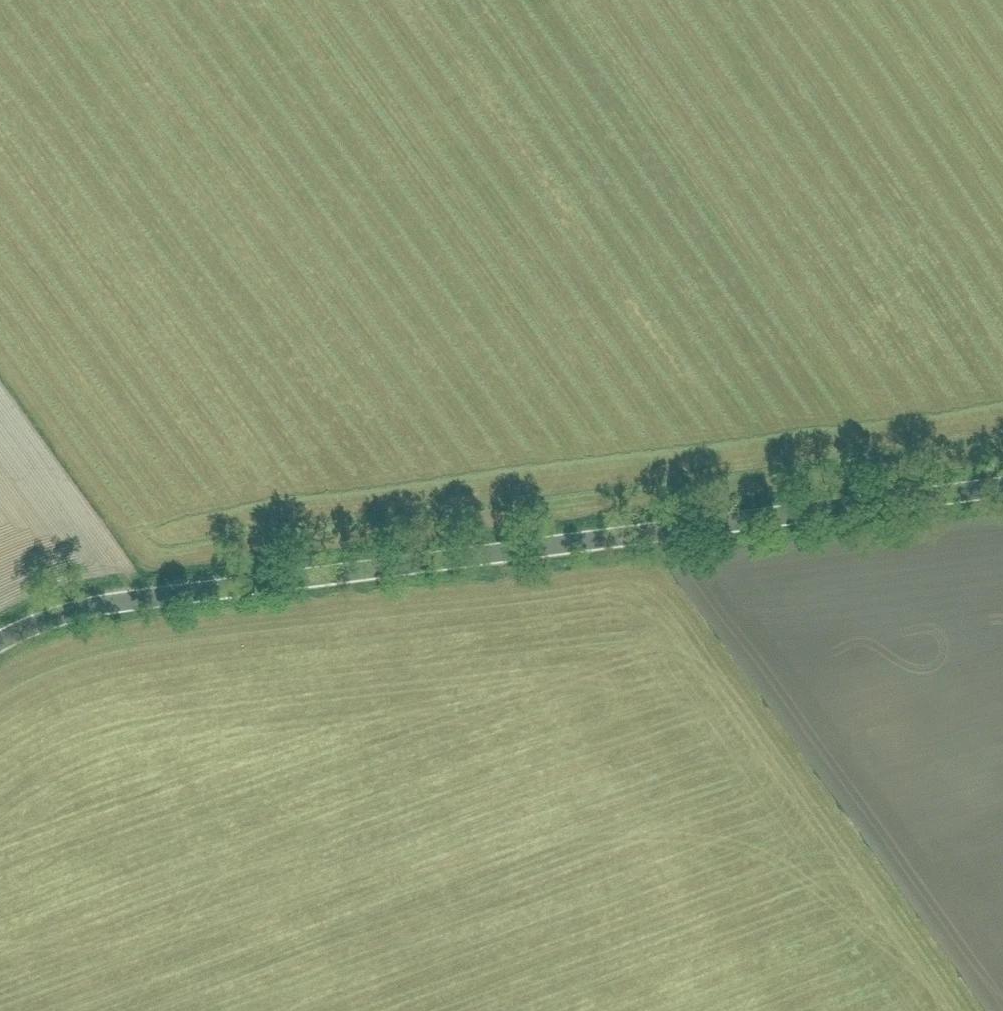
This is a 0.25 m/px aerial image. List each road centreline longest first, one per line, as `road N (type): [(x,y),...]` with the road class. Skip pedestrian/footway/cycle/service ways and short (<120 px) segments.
road 1 (unclassified): [(0,642),(77,610),(122,602),(1002,488)]

